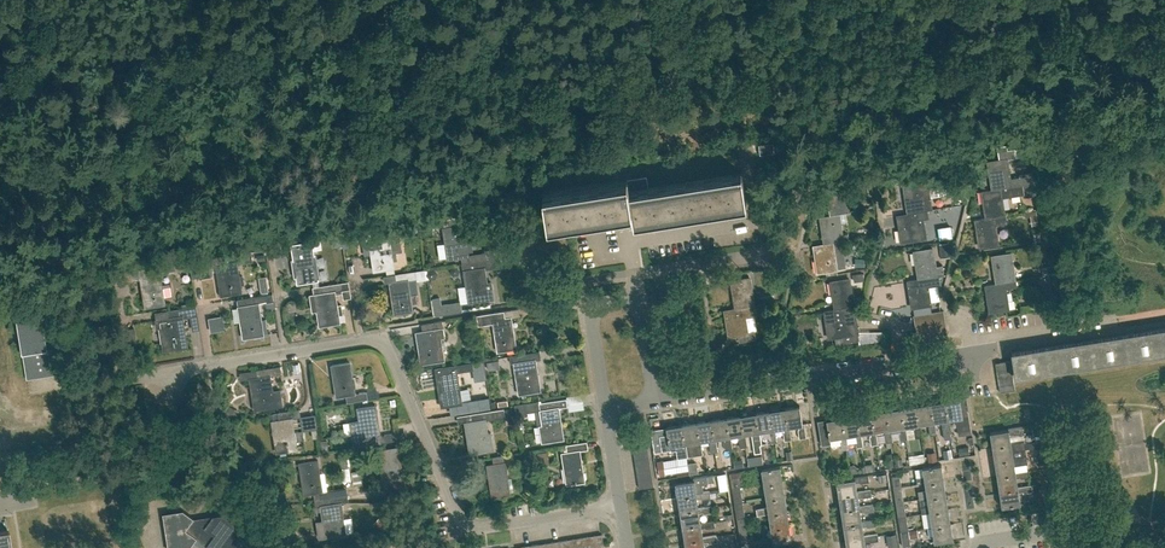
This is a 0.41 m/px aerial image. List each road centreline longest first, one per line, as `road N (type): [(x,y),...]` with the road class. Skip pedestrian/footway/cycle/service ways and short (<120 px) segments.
road 1 (residential): [(623,507),(466,527),(390,354),(377,341),(128,377)]
road 2 (track): [(391,0),(269,55),(171,70),(85,75),(0,44)]
road 3 (residential): [(657,404),(907,361)]
road 4 (unclassified): [(641,299),(632,242),(757,222),(747,161)]
road 5 (residential): [(969,347),(1108,321)]

